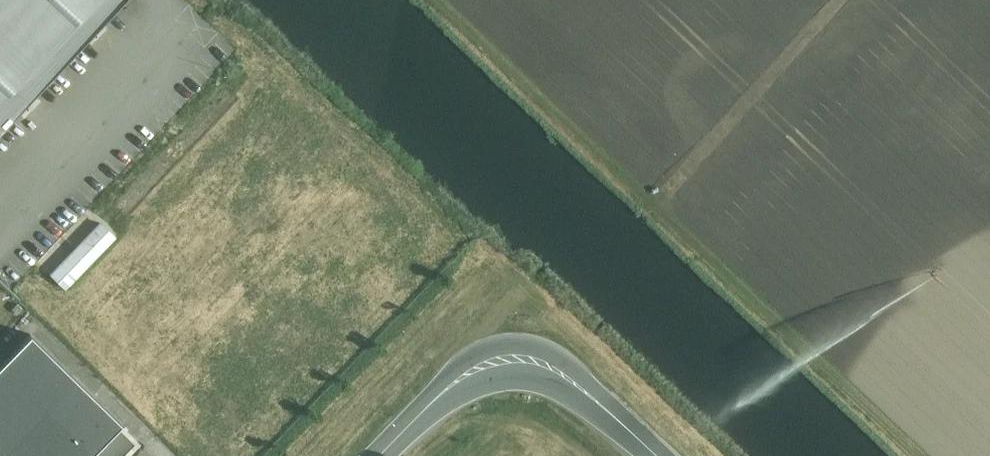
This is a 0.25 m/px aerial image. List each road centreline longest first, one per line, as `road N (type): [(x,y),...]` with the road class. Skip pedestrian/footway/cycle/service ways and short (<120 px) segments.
road 1 (tertiary): [(382,455),(460,377),(496,360),(544,361),(571,375),(657,455)]

